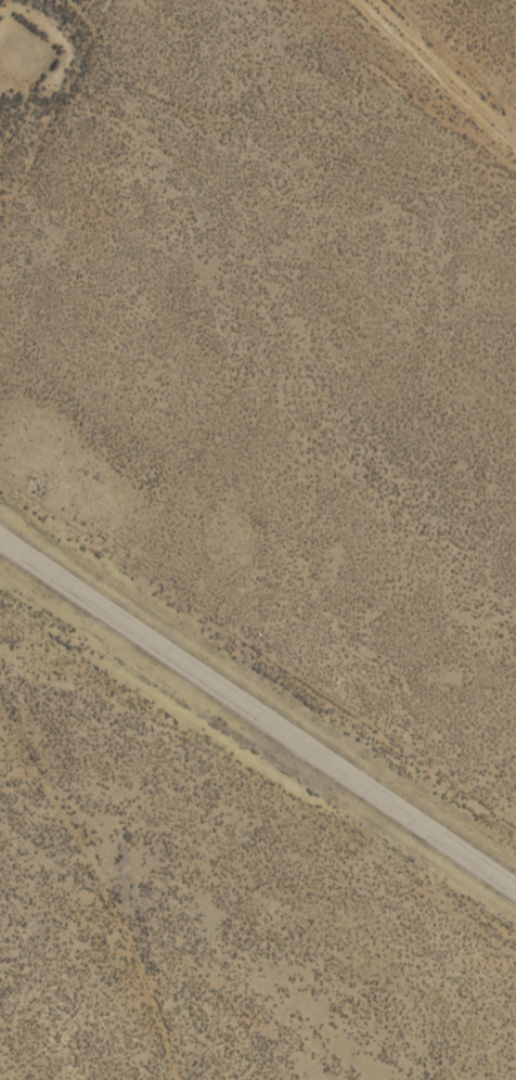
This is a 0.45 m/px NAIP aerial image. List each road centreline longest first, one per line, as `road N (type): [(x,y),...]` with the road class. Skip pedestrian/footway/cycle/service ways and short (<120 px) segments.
road 1 (secondary): [(515,901),(0,550)]
road 2 (track): [(363,0),(515,143)]

